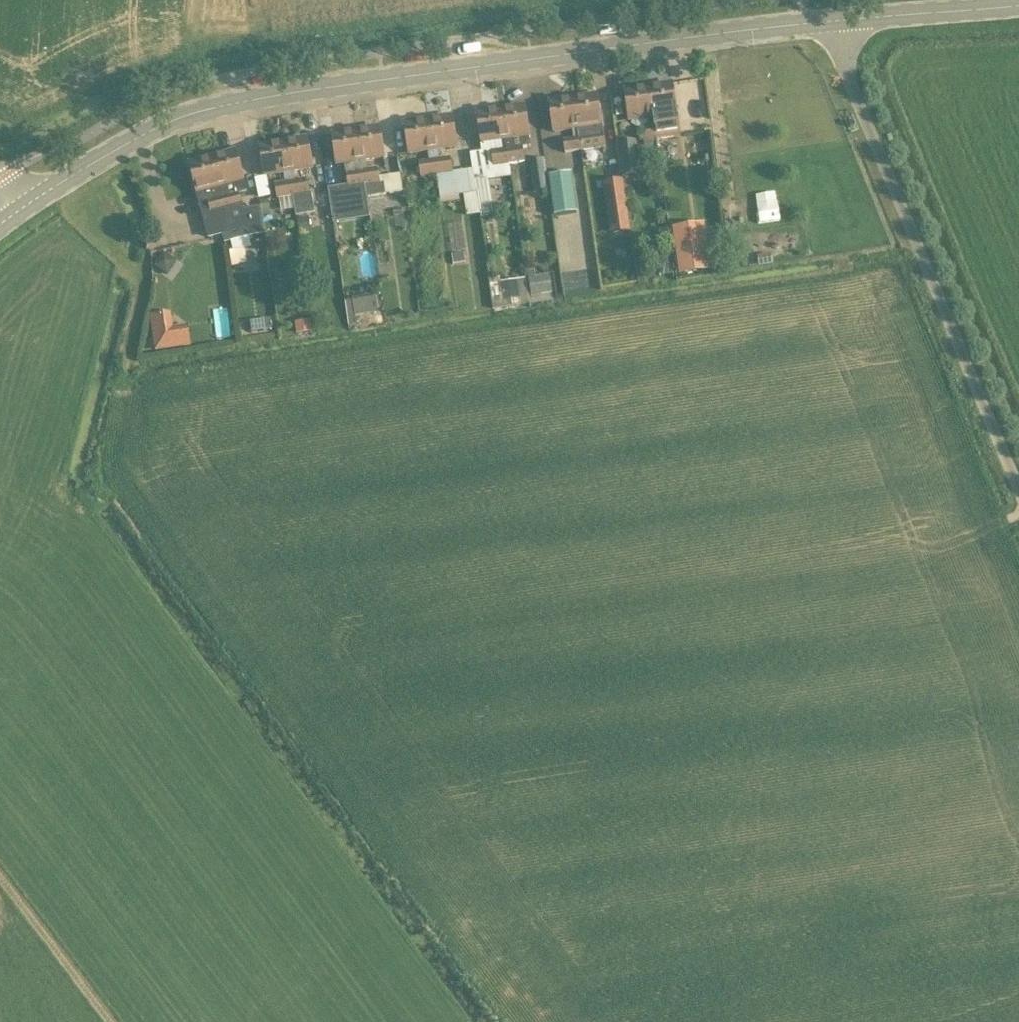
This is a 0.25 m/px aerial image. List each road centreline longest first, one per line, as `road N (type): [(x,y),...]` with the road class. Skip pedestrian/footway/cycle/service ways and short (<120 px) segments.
road 1 (secondary): [(18,211),(113,151),(212,108),(828,22)]
road 2 (unclassified): [(1018,493),(828,22)]
road 3 (secondary): [(828,22),(1018,6)]

